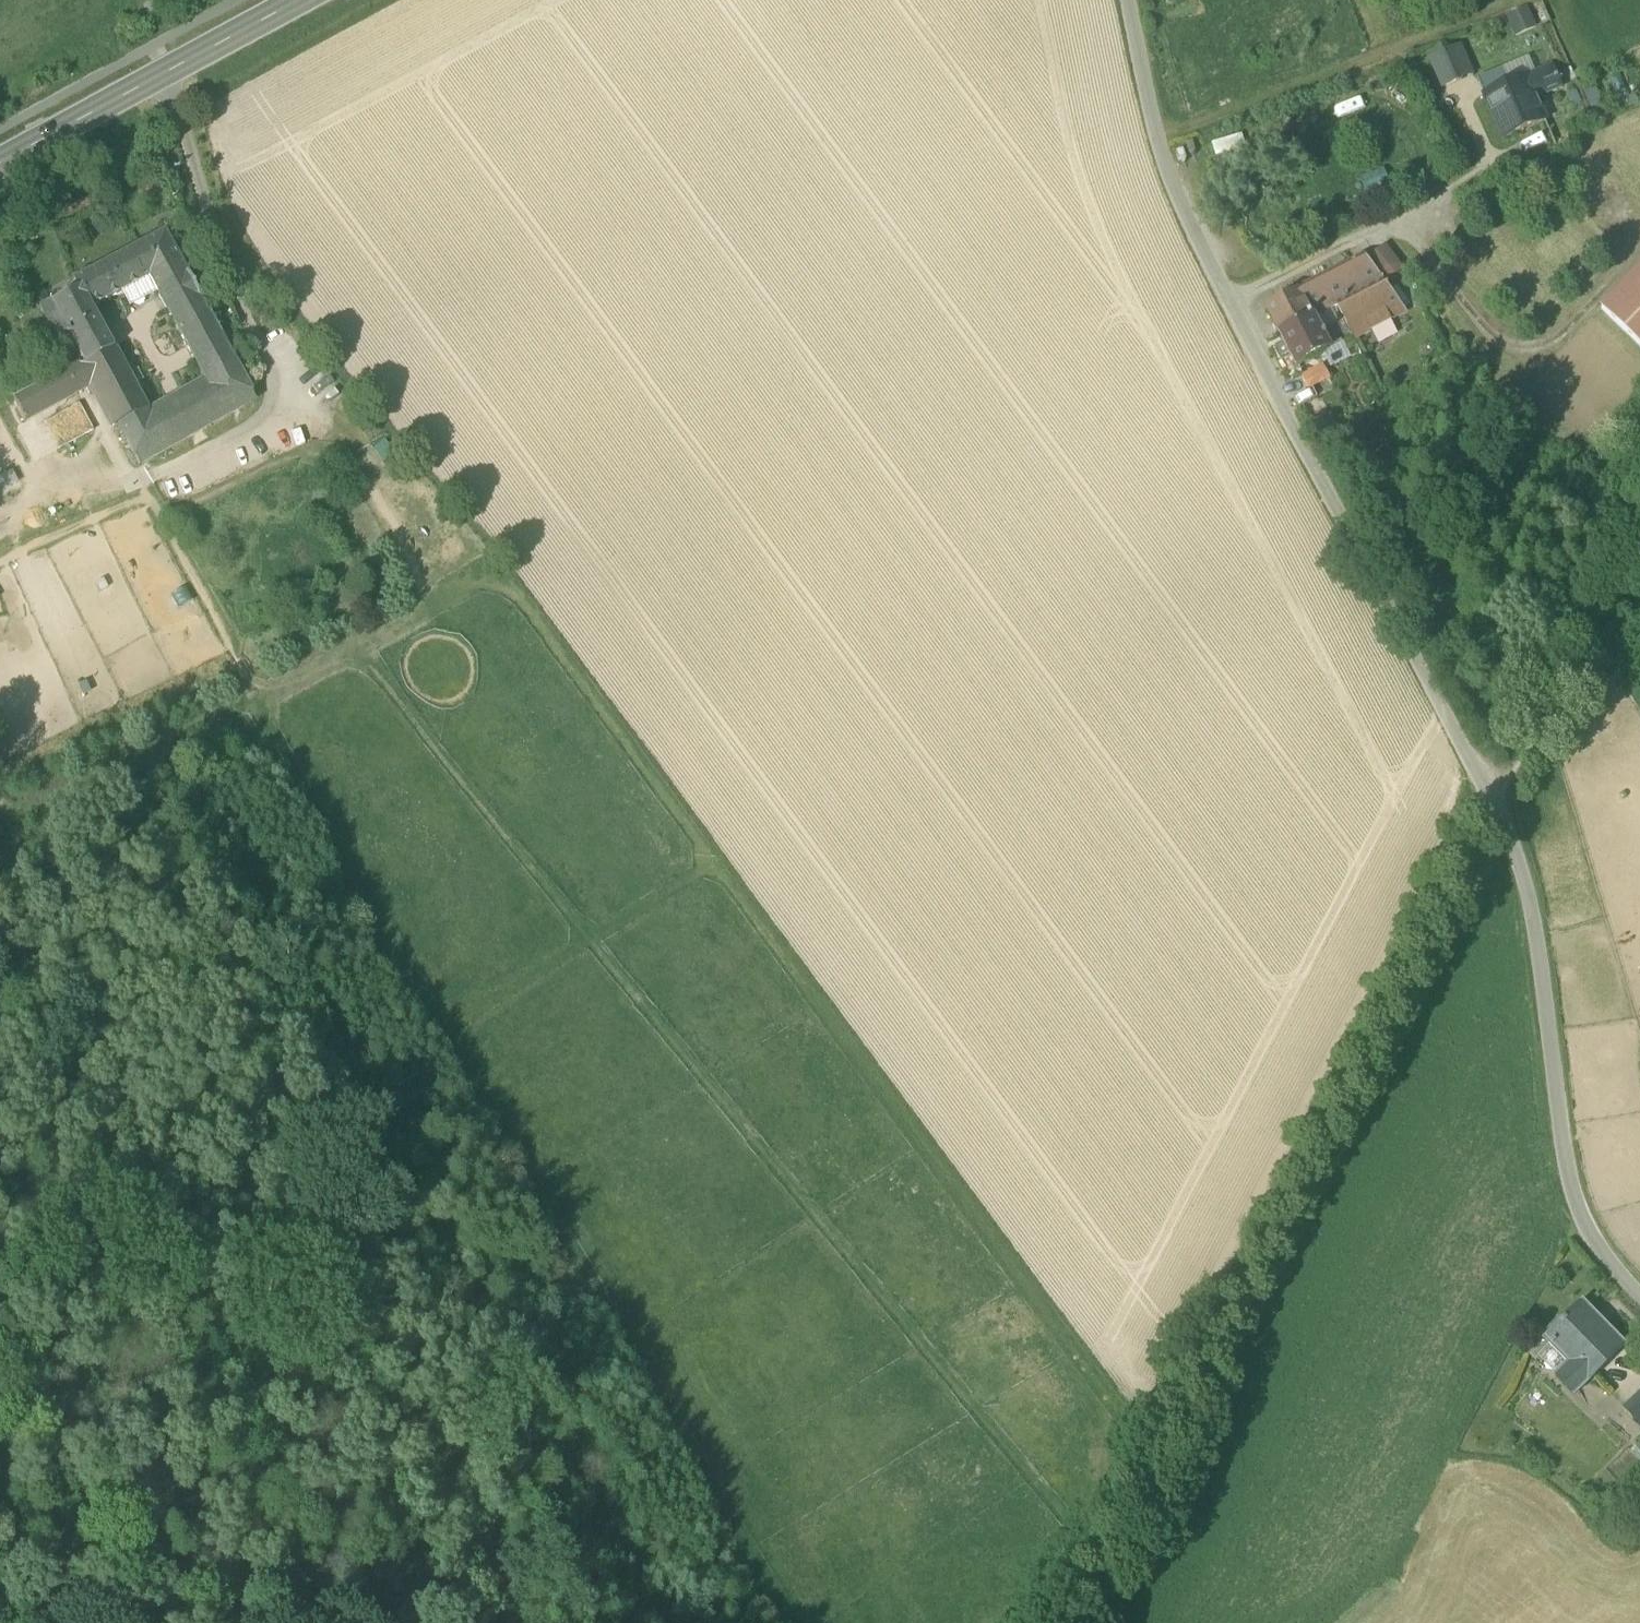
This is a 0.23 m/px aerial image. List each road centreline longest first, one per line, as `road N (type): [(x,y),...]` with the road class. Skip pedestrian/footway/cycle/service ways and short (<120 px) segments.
road 1 (residential): [(1639,1296),(1604,1259),(1581,1206),(1527,889),(1494,808),(1158,151),(1129,0)]
road 2 (secondary): [(0,165),(301,0)]

